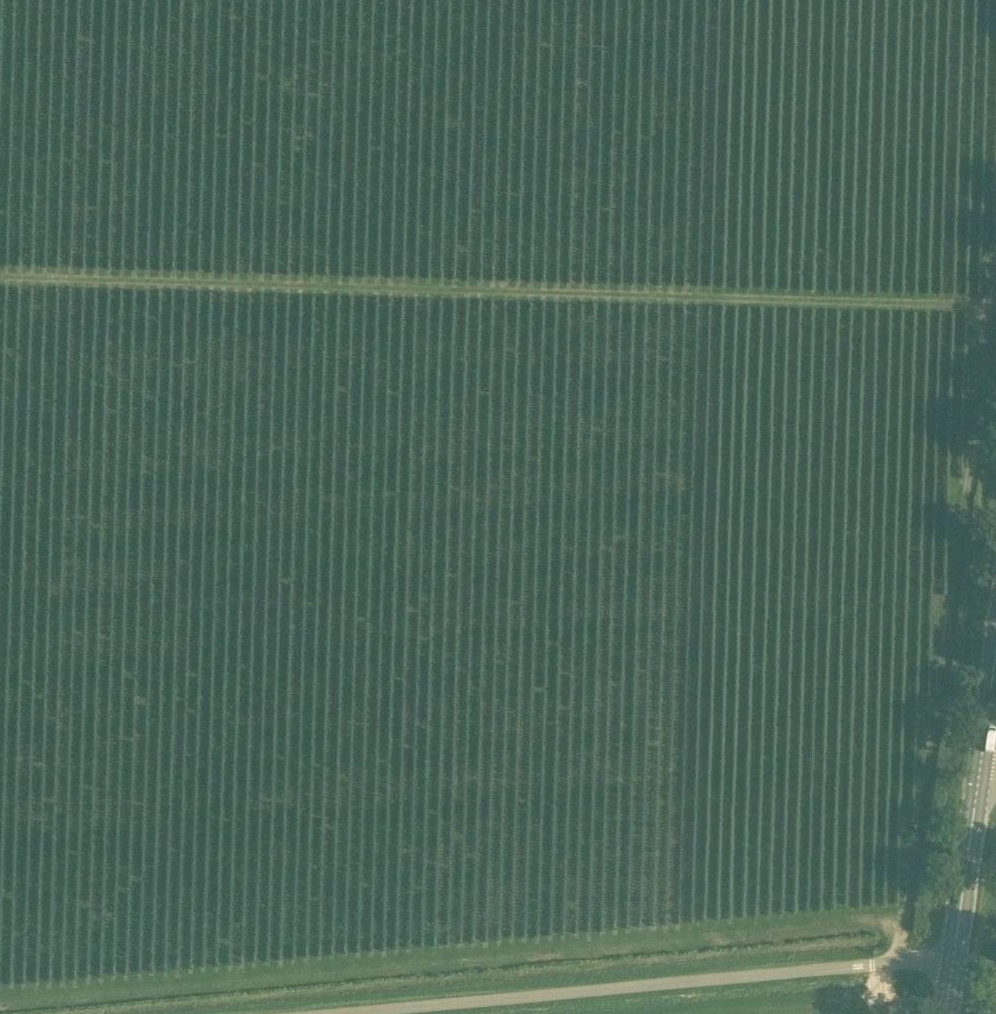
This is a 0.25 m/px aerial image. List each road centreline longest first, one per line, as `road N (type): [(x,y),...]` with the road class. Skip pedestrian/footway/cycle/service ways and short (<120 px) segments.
road 1 (unclassified): [(365,1013),(954,961)]
road 2 (secondary): [(954,961),(983,777)]

